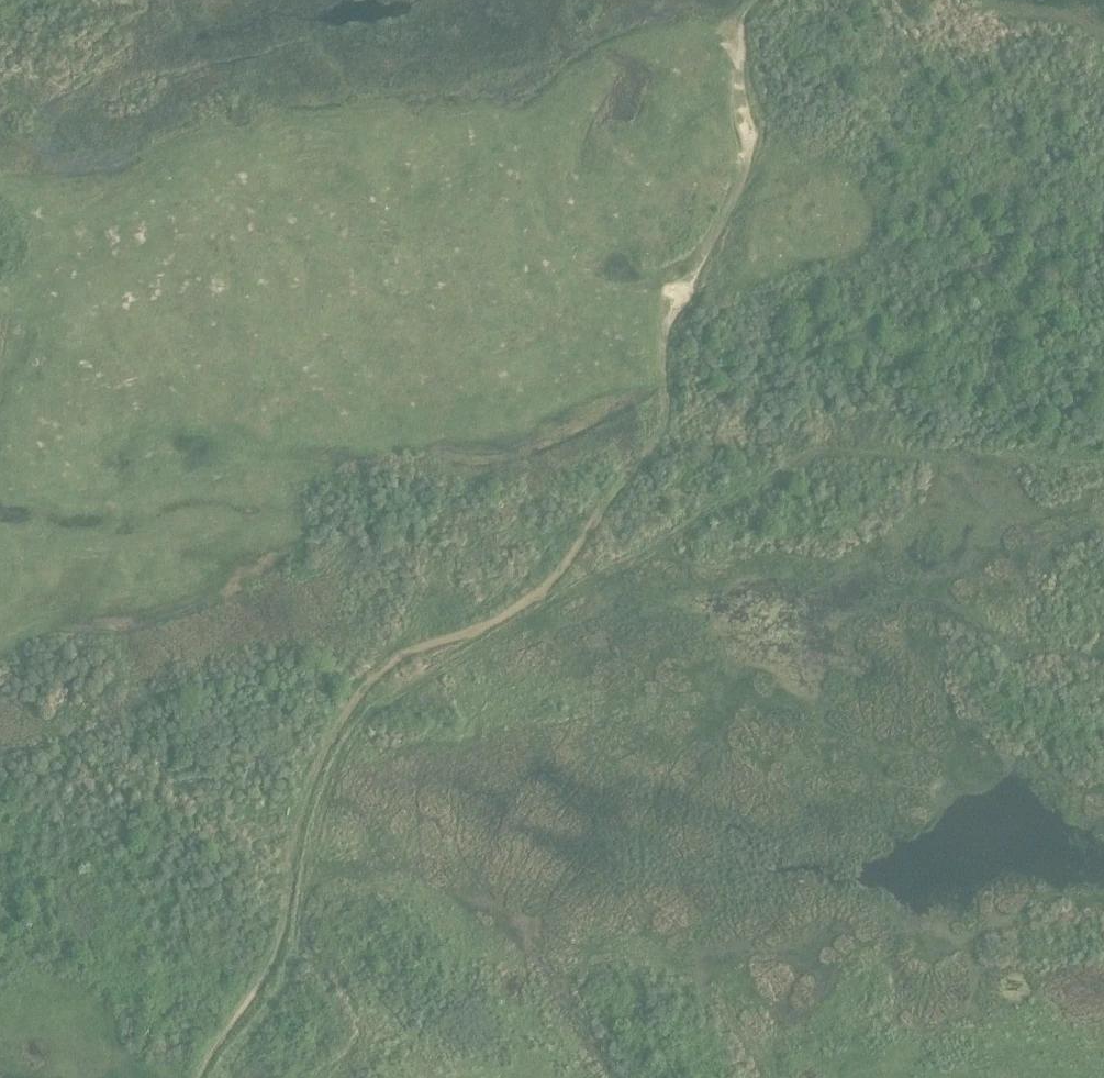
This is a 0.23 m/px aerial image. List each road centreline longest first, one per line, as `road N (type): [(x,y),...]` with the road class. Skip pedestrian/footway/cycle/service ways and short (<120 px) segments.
road 1 (track): [(198,1077),(267,966),(295,833),(358,696),(412,652),(525,603),(659,441),(682,324),(711,277),(717,240),(751,183),(769,130),(741,21),(755,0)]
road 2 (track): [(0,129),(149,137),(254,120),(319,82),(397,94),(482,92),(576,58),(659,14),(711,0)]

